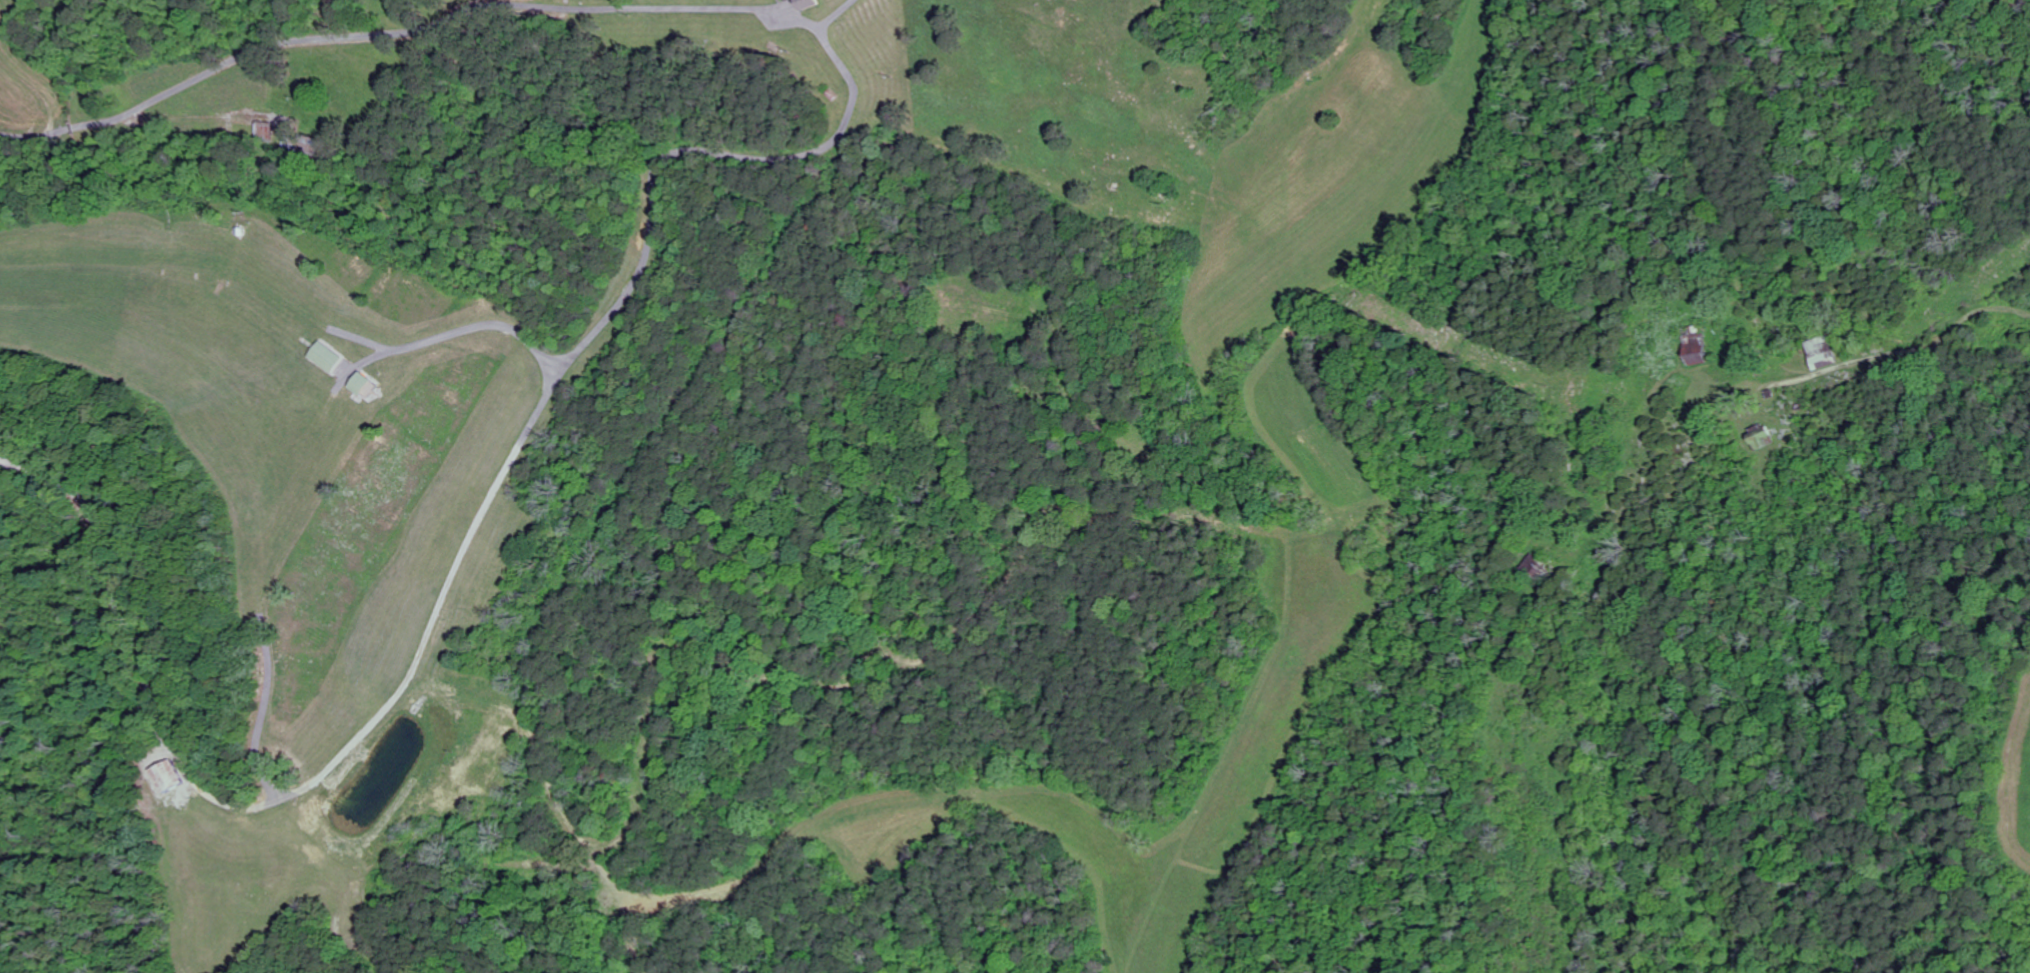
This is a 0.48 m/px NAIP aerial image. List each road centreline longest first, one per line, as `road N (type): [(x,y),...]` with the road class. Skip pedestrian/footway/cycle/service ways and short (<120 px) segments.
road 1 (residential): [(170,729),(92,506),(38,464),(0,453)]

